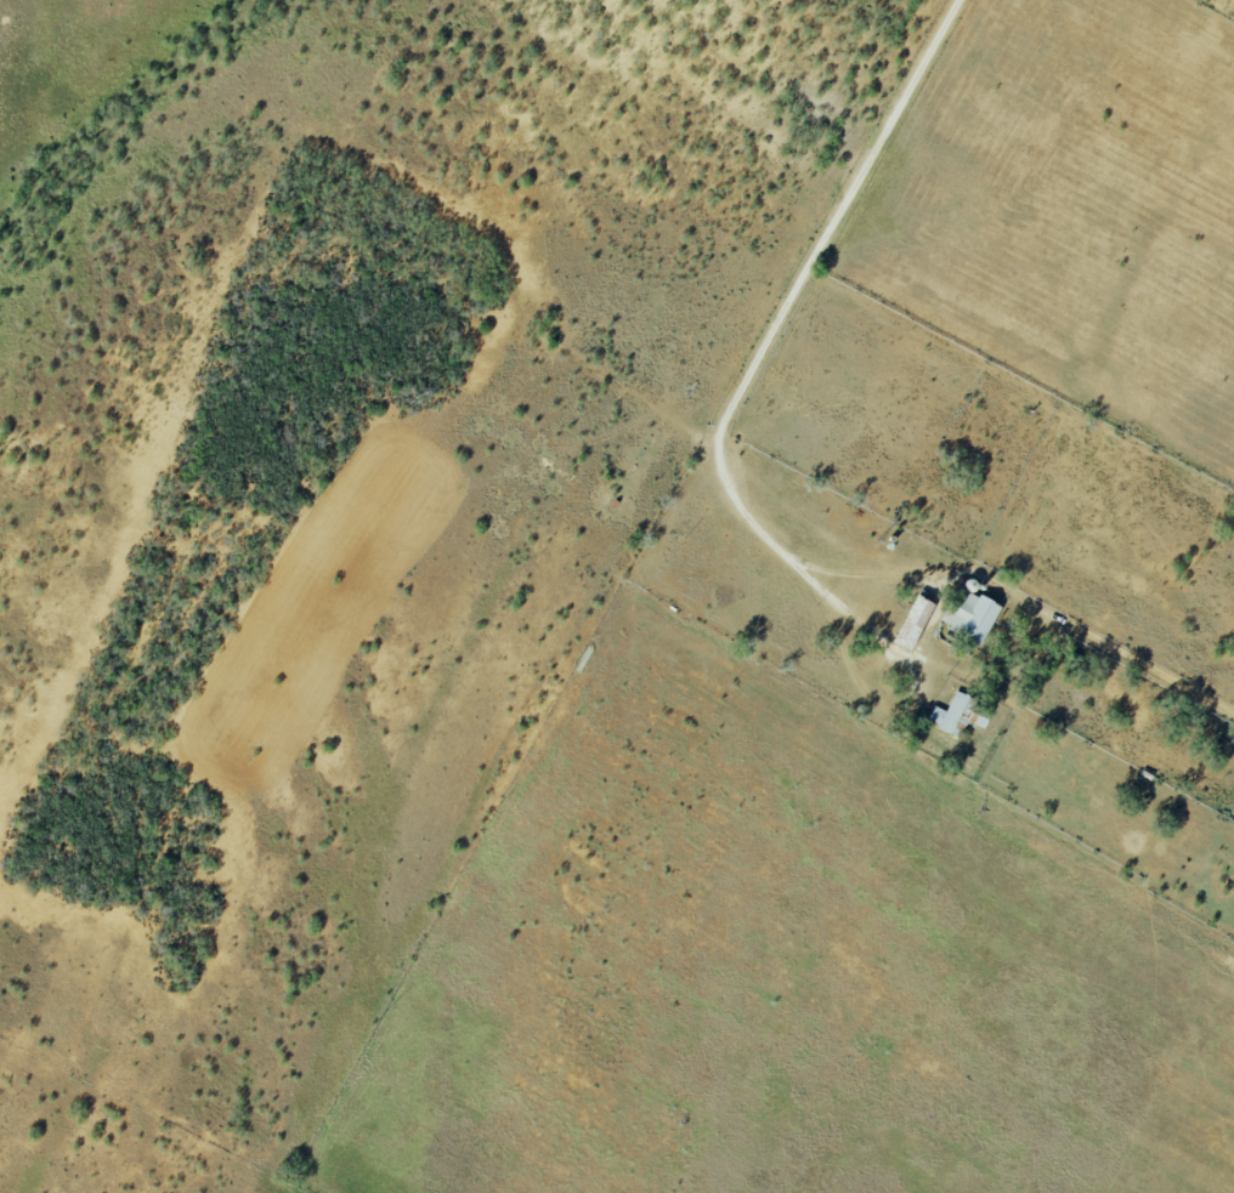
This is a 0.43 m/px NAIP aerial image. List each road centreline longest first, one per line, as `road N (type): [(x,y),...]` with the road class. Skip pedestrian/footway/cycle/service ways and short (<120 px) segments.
road 1 (residential): [(1233,711),(962,566),(792,562),(753,524),(723,475),(715,427),(823,240),(935,0)]

